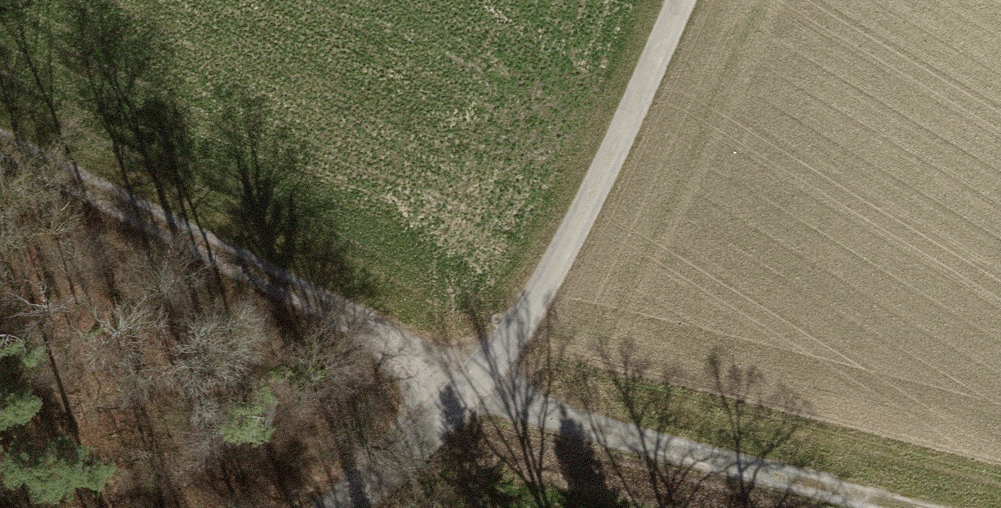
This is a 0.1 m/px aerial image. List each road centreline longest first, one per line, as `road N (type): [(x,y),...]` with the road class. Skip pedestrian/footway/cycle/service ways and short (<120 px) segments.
road 1 (track): [(0,145),(213,285),(477,393),(912,507)]
road 2 (unclassified): [(683,0),(605,181),(477,393),(345,507)]

